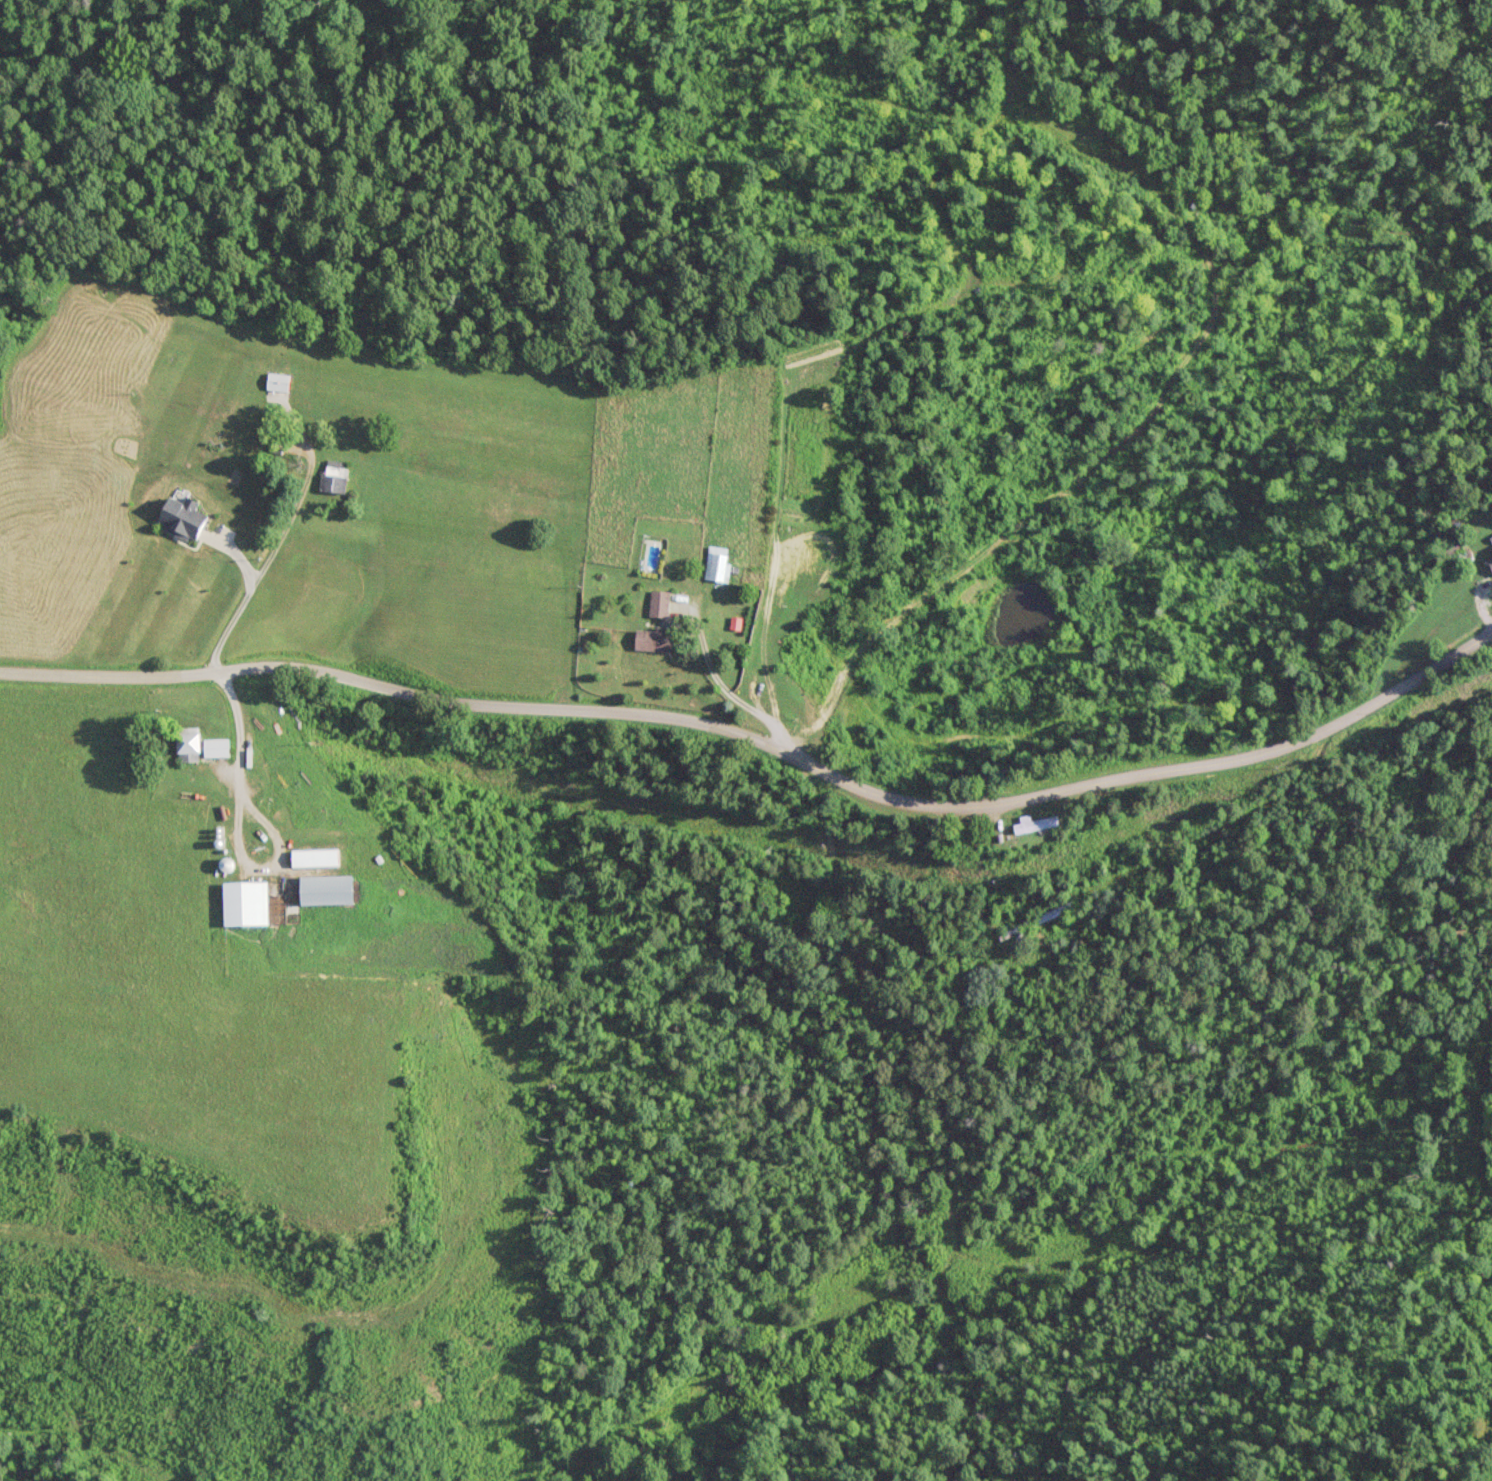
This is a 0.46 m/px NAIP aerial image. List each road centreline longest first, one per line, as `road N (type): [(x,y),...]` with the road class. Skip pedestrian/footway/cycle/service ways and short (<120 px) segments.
road 1 (residential): [(0,669),(202,674),(298,656),(741,753),(938,825),(1275,750),(1372,706),(1491,630)]

